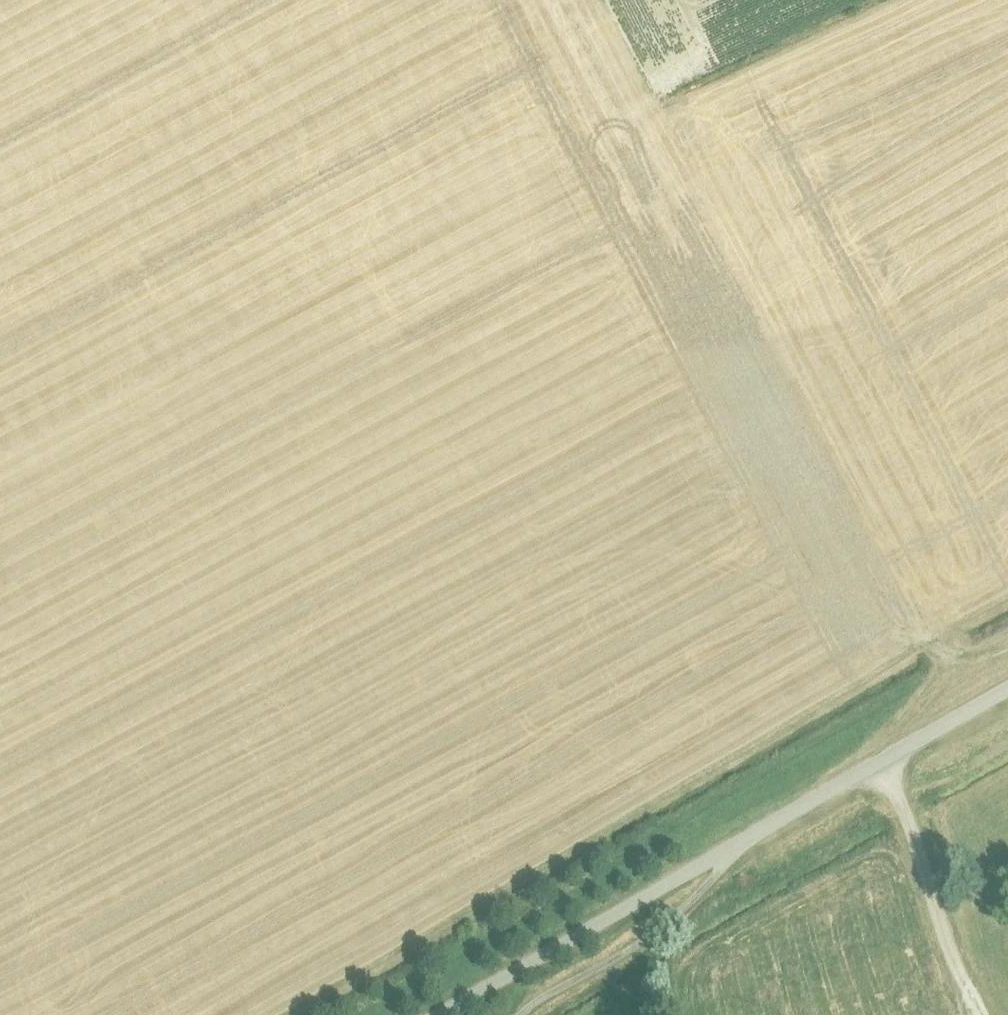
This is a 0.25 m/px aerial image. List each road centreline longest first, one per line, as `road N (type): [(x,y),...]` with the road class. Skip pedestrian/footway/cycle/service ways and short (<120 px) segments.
road 1 (unclassified): [(726,853),(1007,690)]
road 2 (unclassified): [(445,1014),(726,853)]
road 3 (unclassified): [(726,853),(608,963),(518,1014)]

